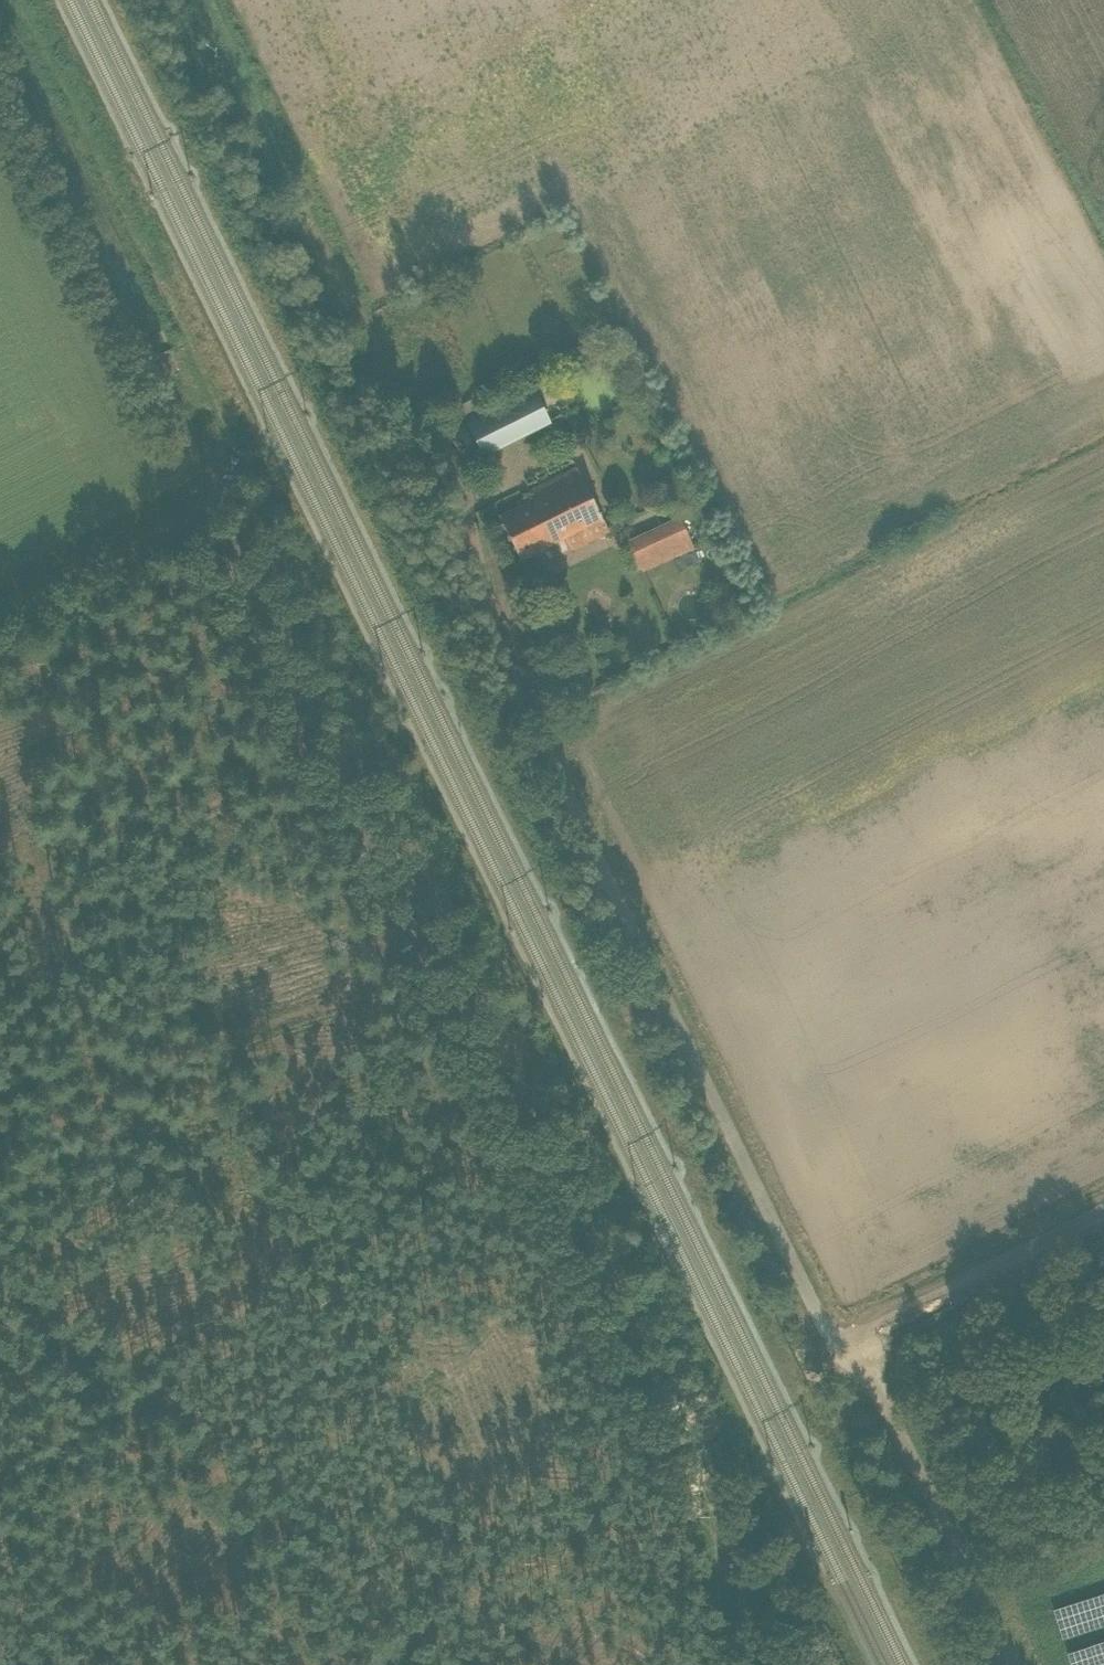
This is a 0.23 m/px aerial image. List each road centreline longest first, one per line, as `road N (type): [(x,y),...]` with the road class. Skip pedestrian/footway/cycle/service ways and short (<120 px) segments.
road 1 (unclassified): [(851,1345),(808,1291),(485,608),(465,503),(406,413)]
road 2 (track): [(406,413),(210,0)]
road 3 (unclassified): [(1019,1664),(879,1374),(851,1345)]
road 4 (unclassified): [(851,1345),(1103,1211)]

